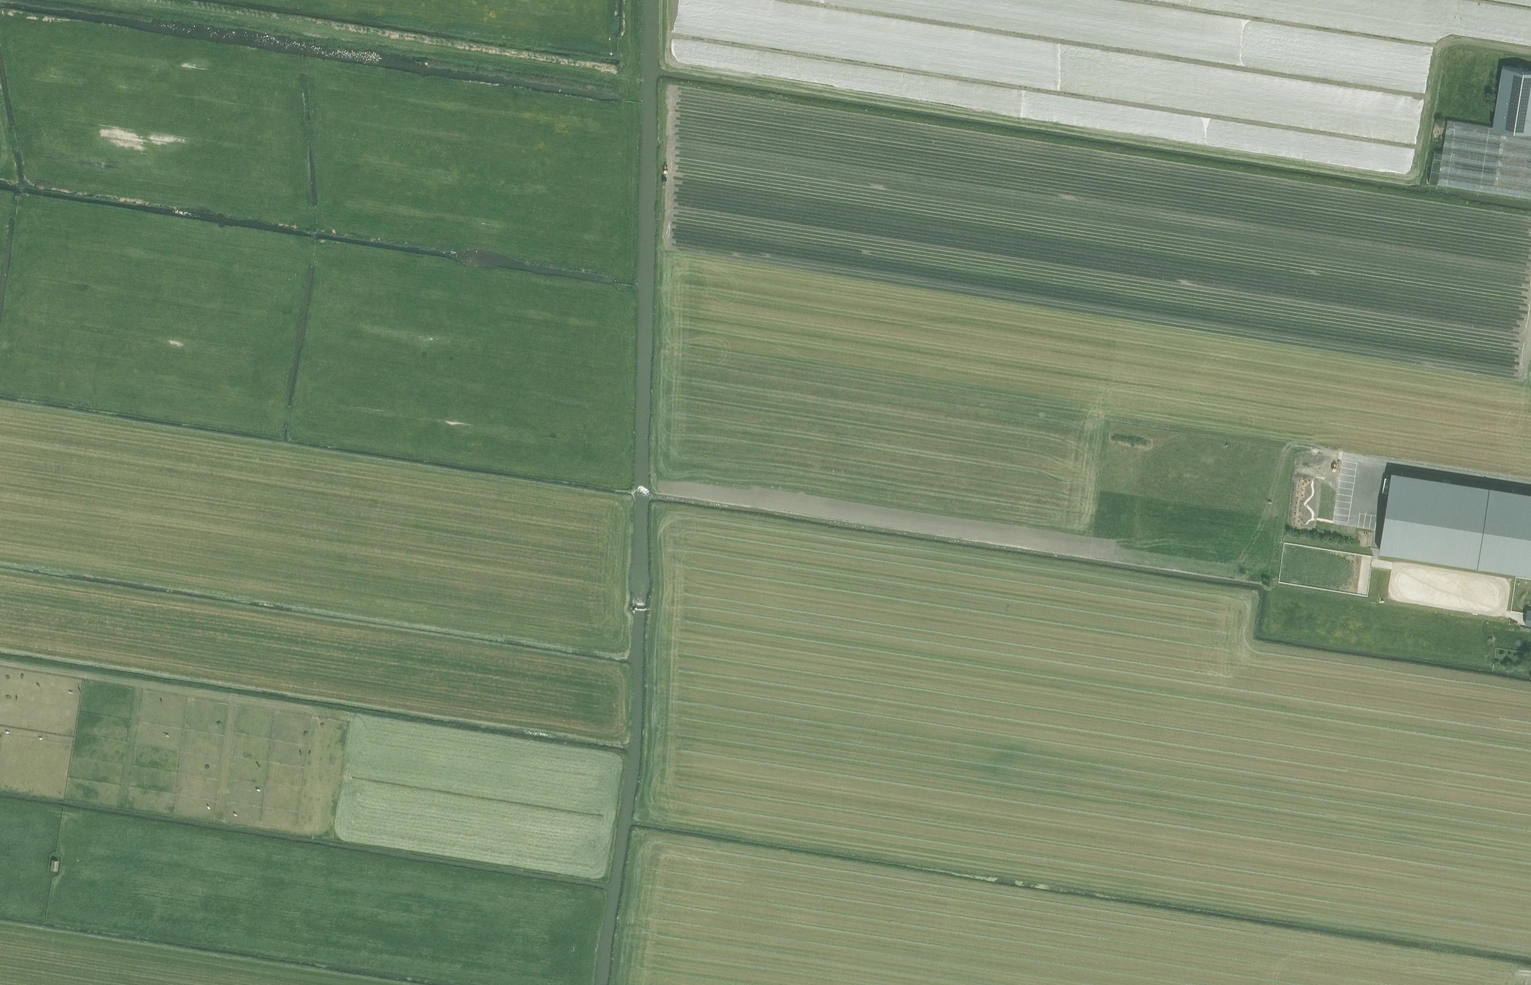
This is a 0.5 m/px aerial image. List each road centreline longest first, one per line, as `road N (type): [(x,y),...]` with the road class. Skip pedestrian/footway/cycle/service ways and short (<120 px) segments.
road 1 (track): [(633,0),(629,79),(104,0)]

